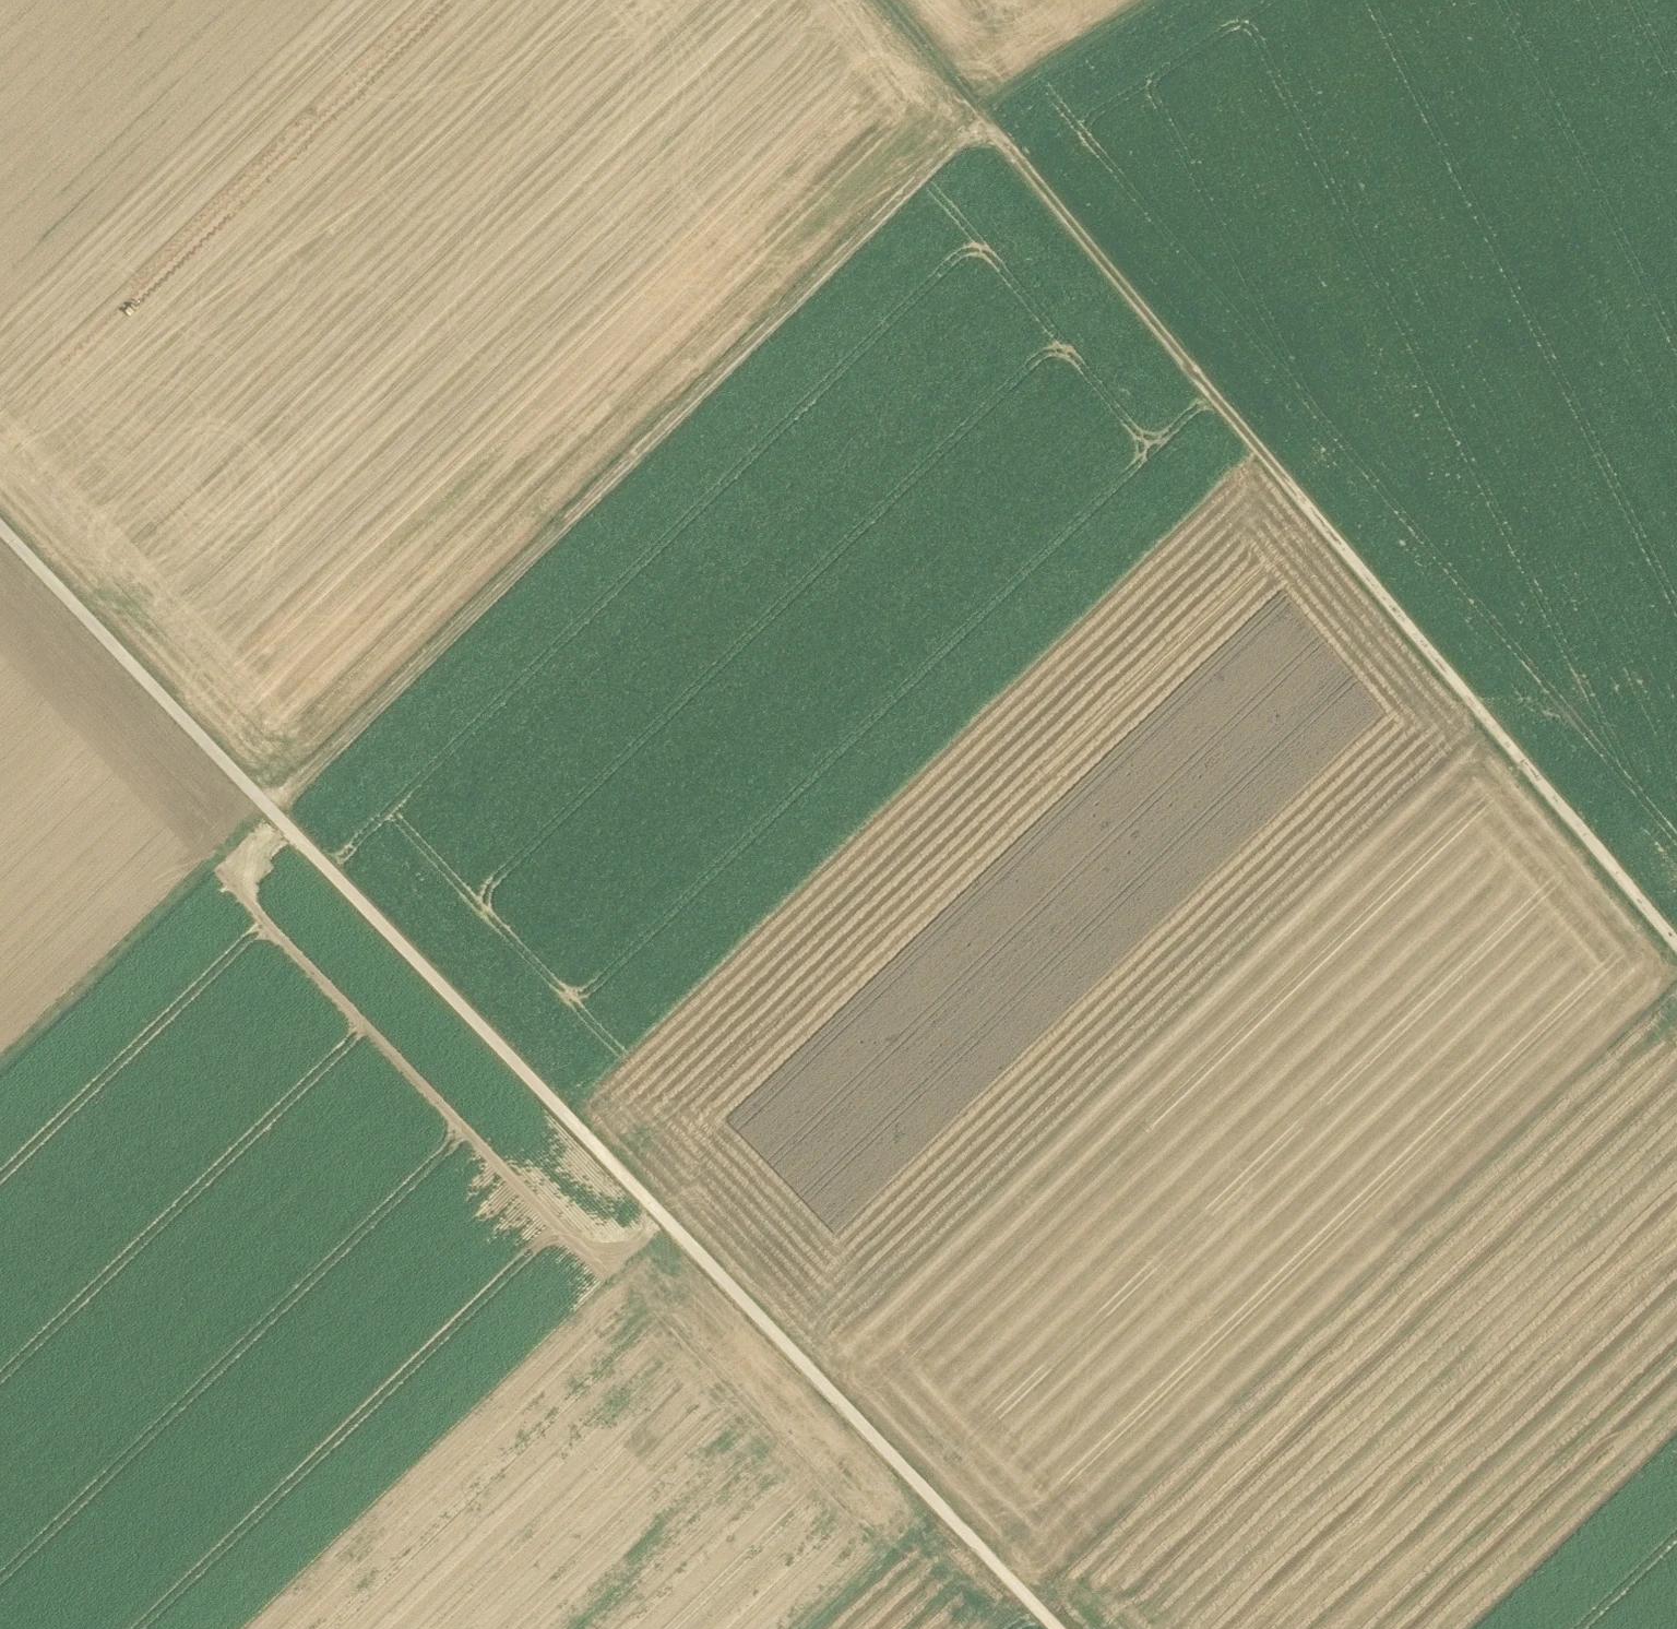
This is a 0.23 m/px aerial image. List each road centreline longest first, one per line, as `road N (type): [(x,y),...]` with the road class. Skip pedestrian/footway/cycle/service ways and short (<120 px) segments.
road 1 (track): [(1059,1628),(0,525)]
road 2 (track): [(0,1062),(983,116)]
road 3 (track): [(983,116),(1676,941)]
road 4 (track): [(1155,0),(983,116)]
road 5 (track): [(983,116),(888,0)]

